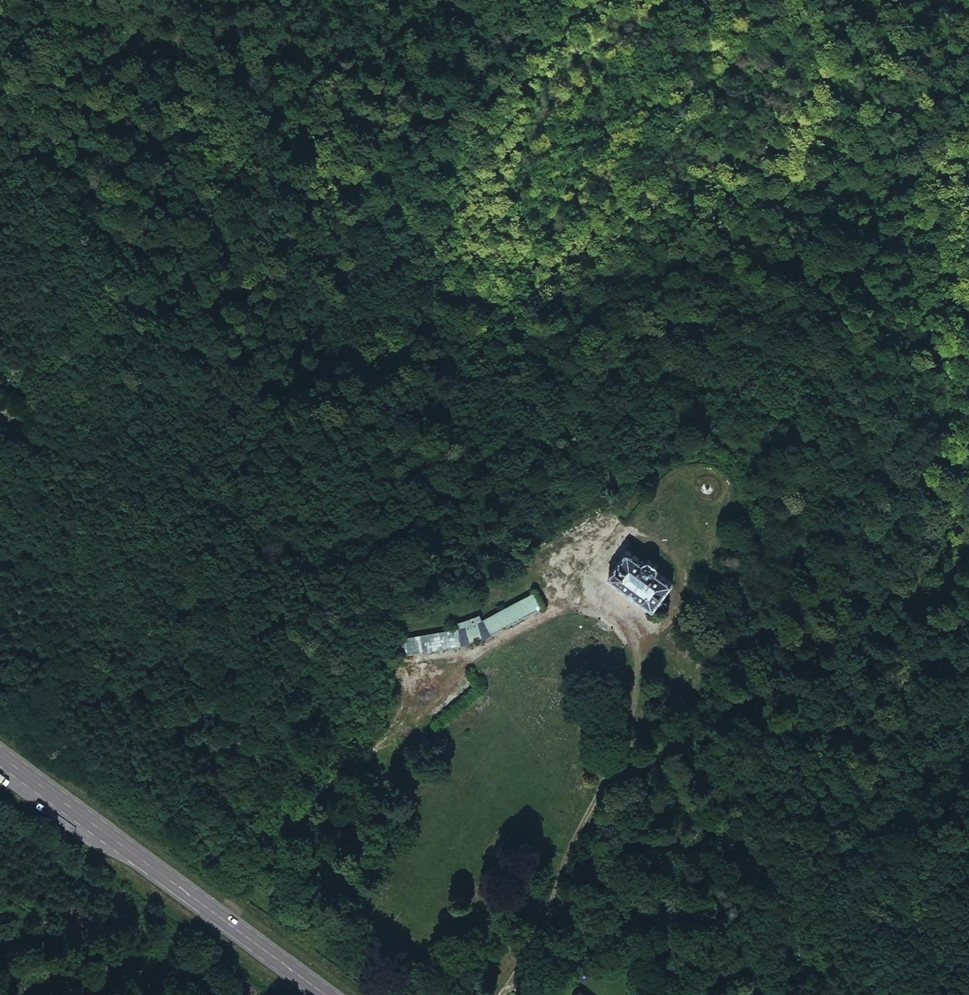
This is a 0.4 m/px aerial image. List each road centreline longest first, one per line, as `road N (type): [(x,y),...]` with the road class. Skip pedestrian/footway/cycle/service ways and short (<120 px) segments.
road 1 (secondary): [(318,994),(0,756)]

